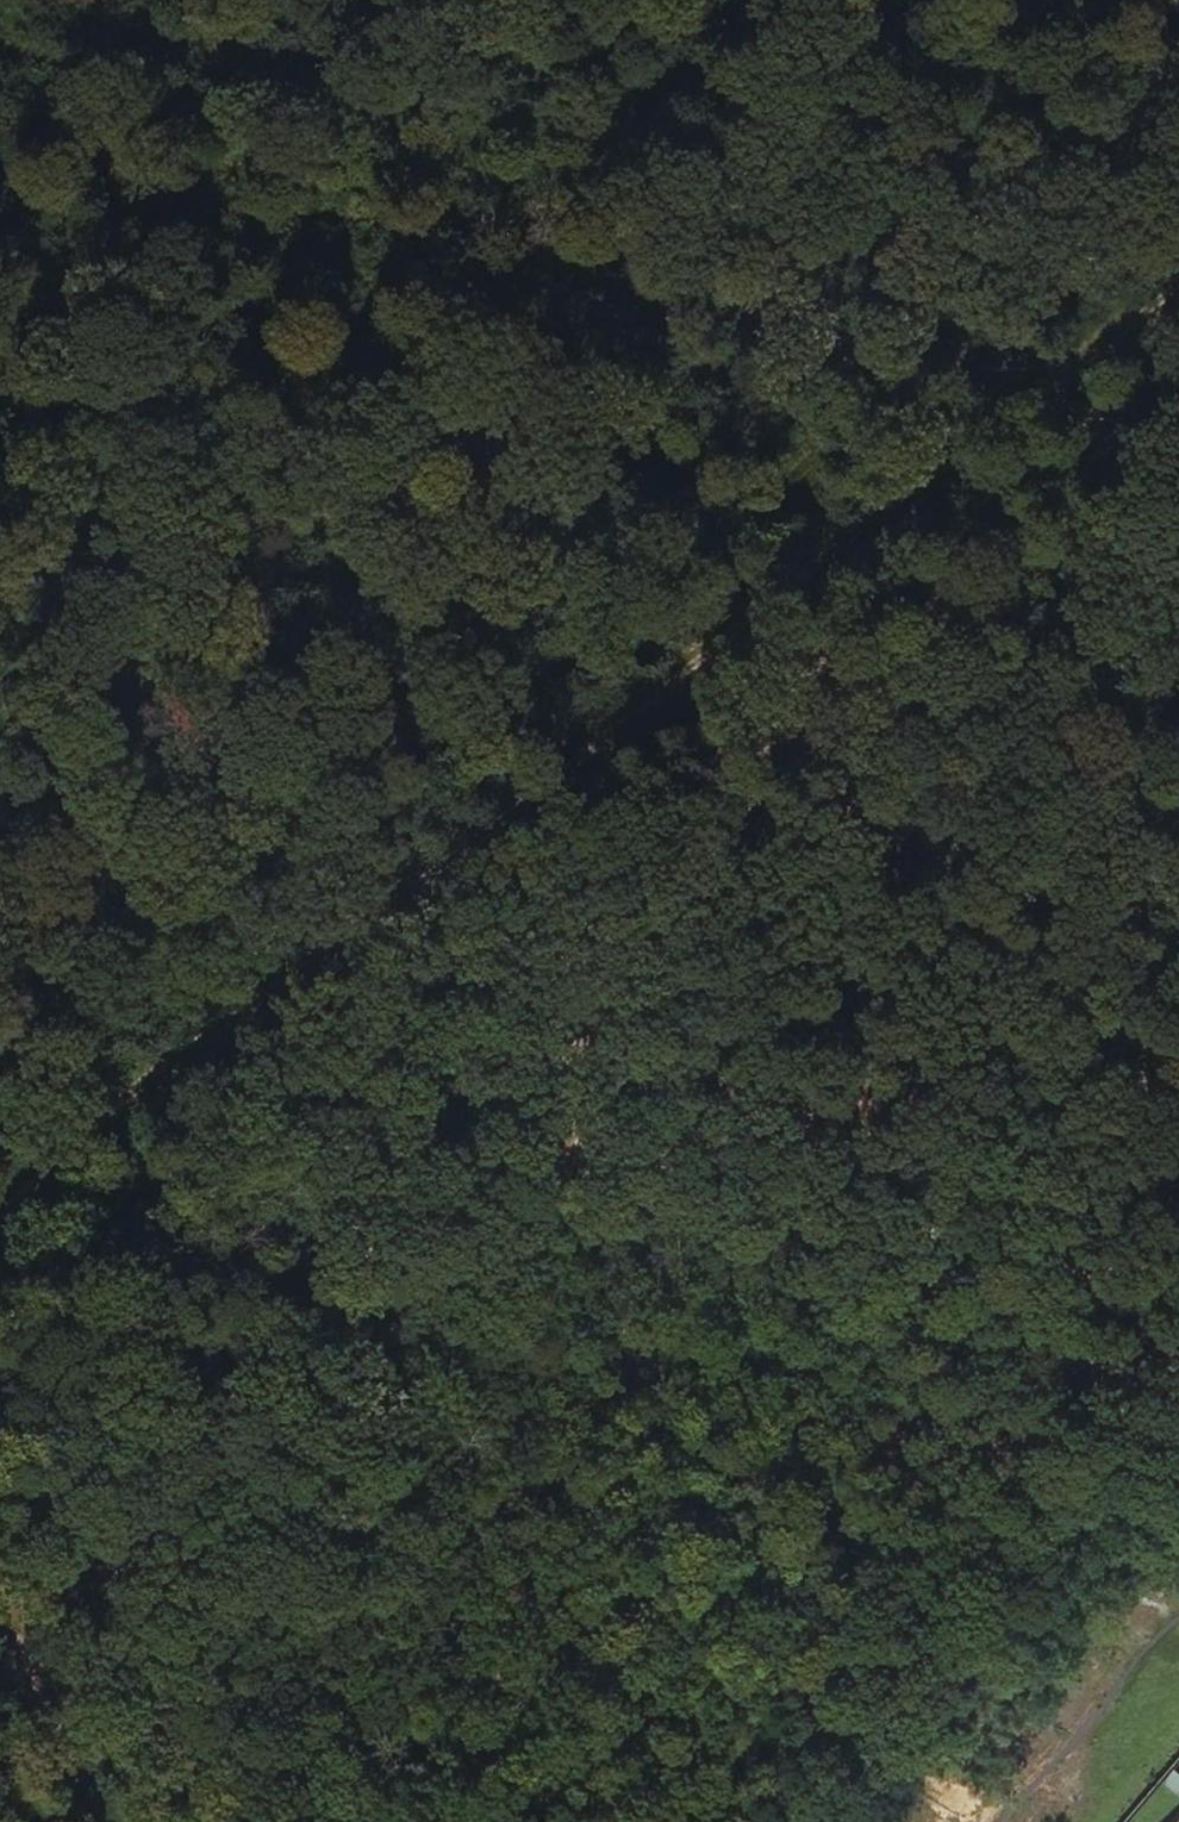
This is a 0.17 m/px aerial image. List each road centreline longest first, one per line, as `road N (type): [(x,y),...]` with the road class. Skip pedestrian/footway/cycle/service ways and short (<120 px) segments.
road 1 (track): [(0,1212),(1178,287)]
road 2 (track): [(90,1821),(0,1647)]

